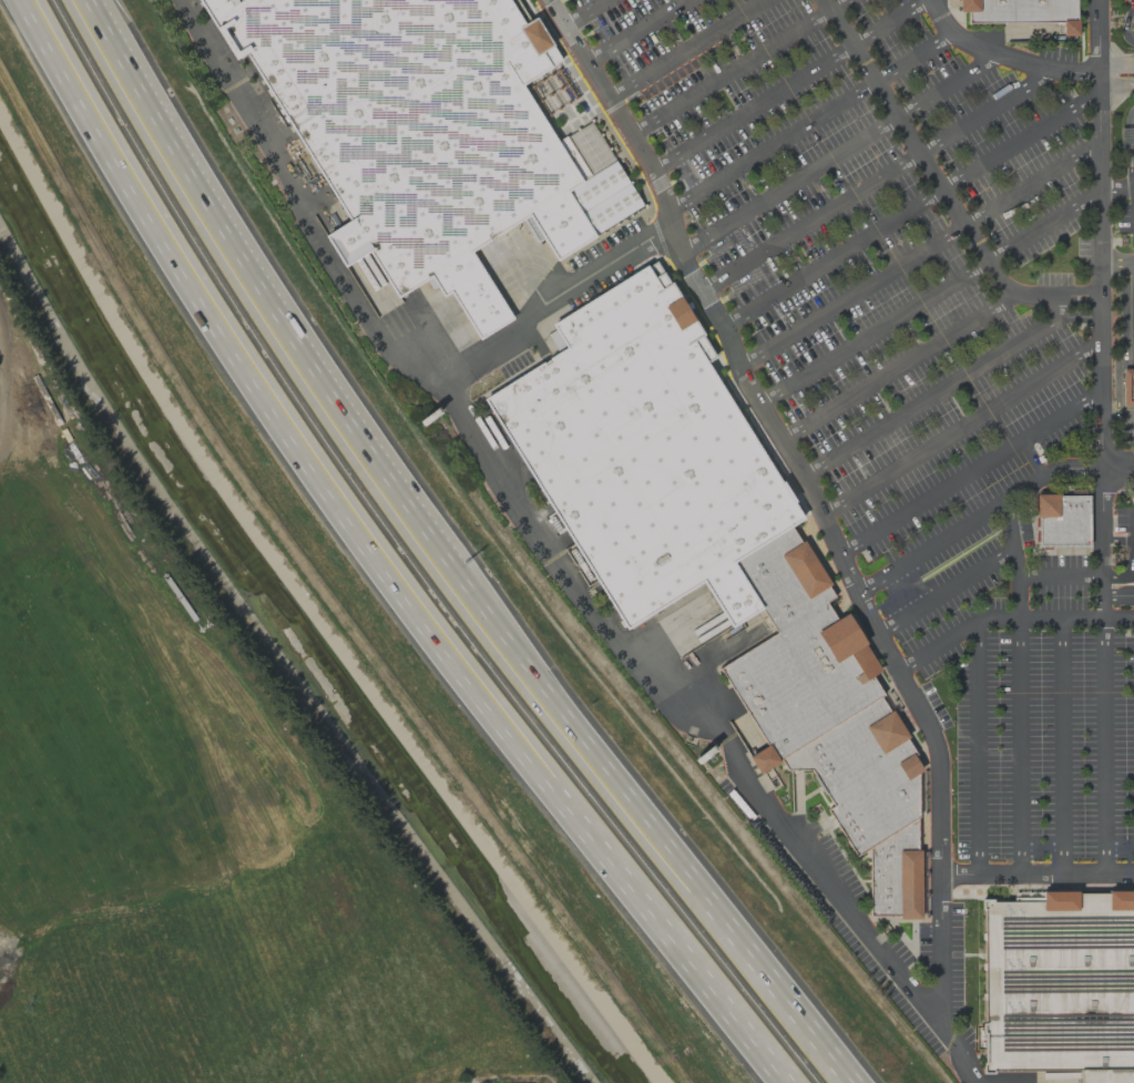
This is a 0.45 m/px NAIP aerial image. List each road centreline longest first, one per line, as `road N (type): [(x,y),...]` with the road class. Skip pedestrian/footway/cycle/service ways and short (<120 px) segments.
road 1 (motorway): [(20,0),(201,306),(304,454),(484,706),(785,1082)]
road 2 (motorway): [(450,573),(245,272),(80,0)]
road 3 (motorway): [(846,1082),(450,573)]

